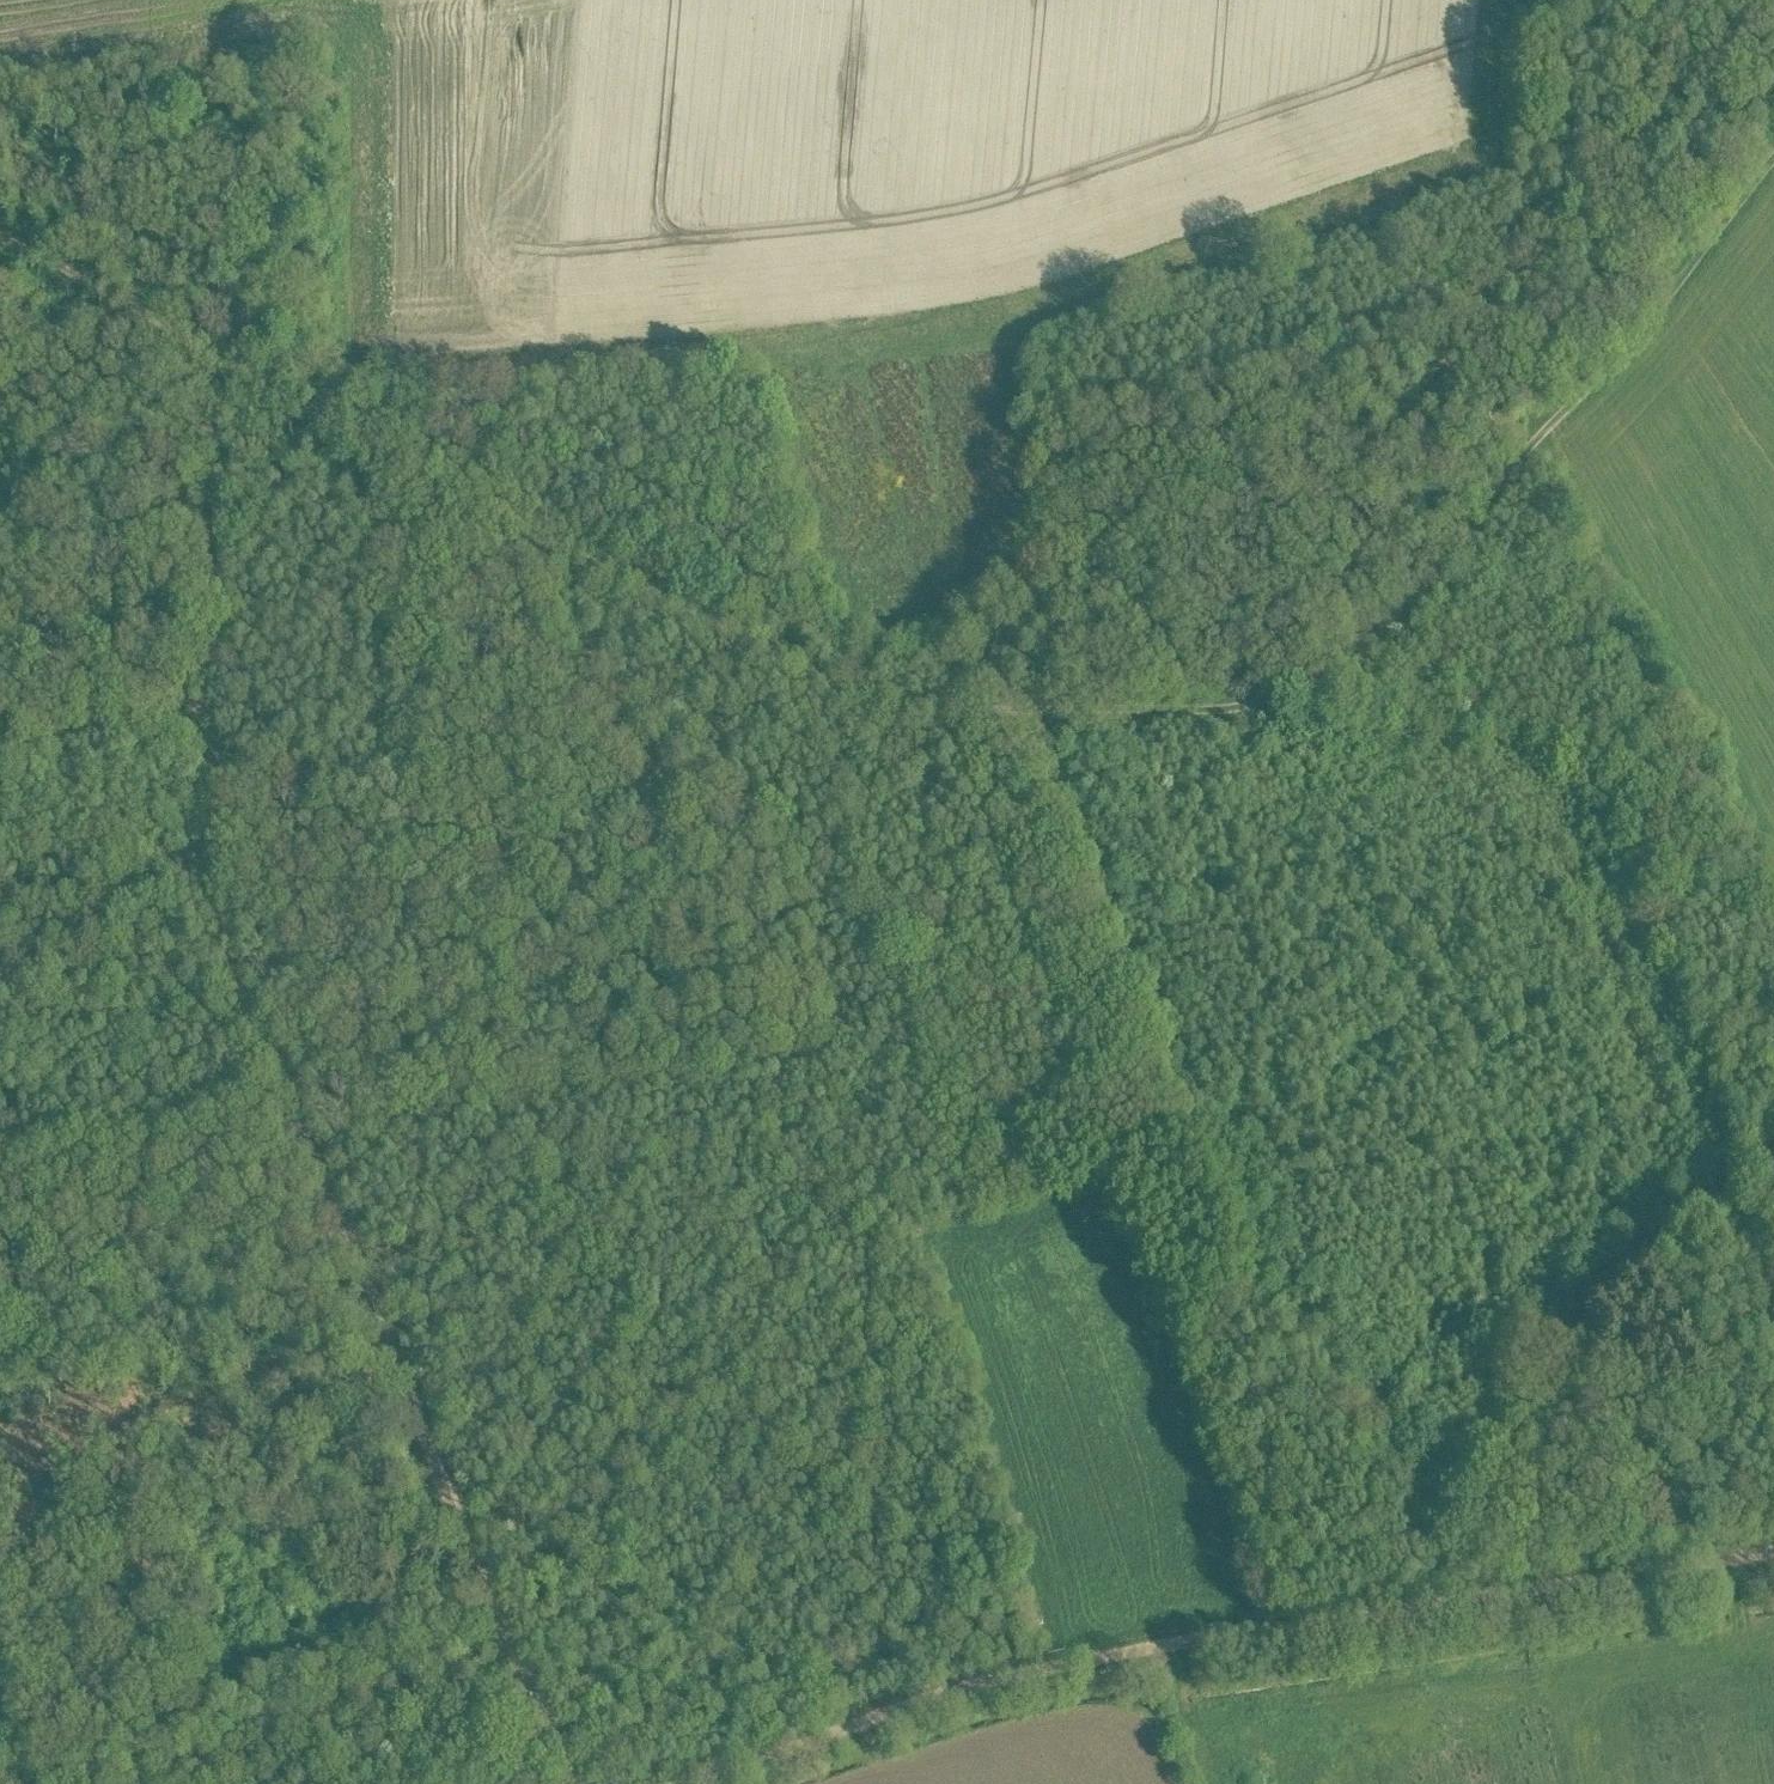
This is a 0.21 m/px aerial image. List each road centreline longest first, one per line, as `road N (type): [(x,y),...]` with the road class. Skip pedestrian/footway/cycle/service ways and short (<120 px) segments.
road 1 (track): [(210,349),(861,701),(968,713),(1233,706),(1287,691),(1430,581),(1530,449),(1631,347),(1773,161)]
road 2 (track): [(571,1783),(229,934),(216,882),(208,715),(210,349)]
road 3 (track): [(684,1783),(1018,1676),(1773,1551)]
road 4 (track): [(1530,449),(1498,351),(1410,225)]
road 5 (track): [(0,239),(210,349)]
road 6 (unclassified): [(208,715),(0,751)]

